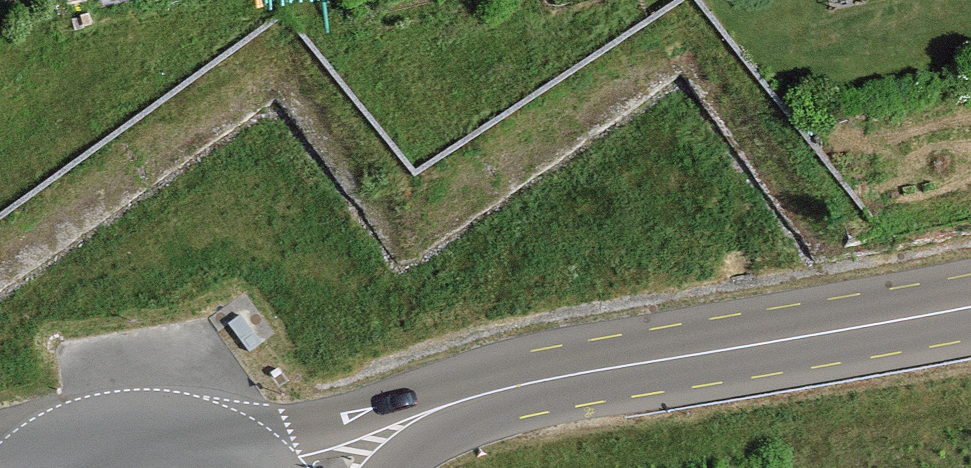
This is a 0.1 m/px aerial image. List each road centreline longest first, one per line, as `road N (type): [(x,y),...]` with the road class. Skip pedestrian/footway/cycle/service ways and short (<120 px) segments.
road 1 (motorway): [(270,467),(756,143),(944,0)]
road 2 (motorway): [(572,0),(269,229),(0,410)]
road 3 (primary): [(426,413),(518,384),(970,307)]
road 4 (primary): [(426,413),(214,445)]
road 5 (primary): [(214,445),(125,432),(41,465)]

